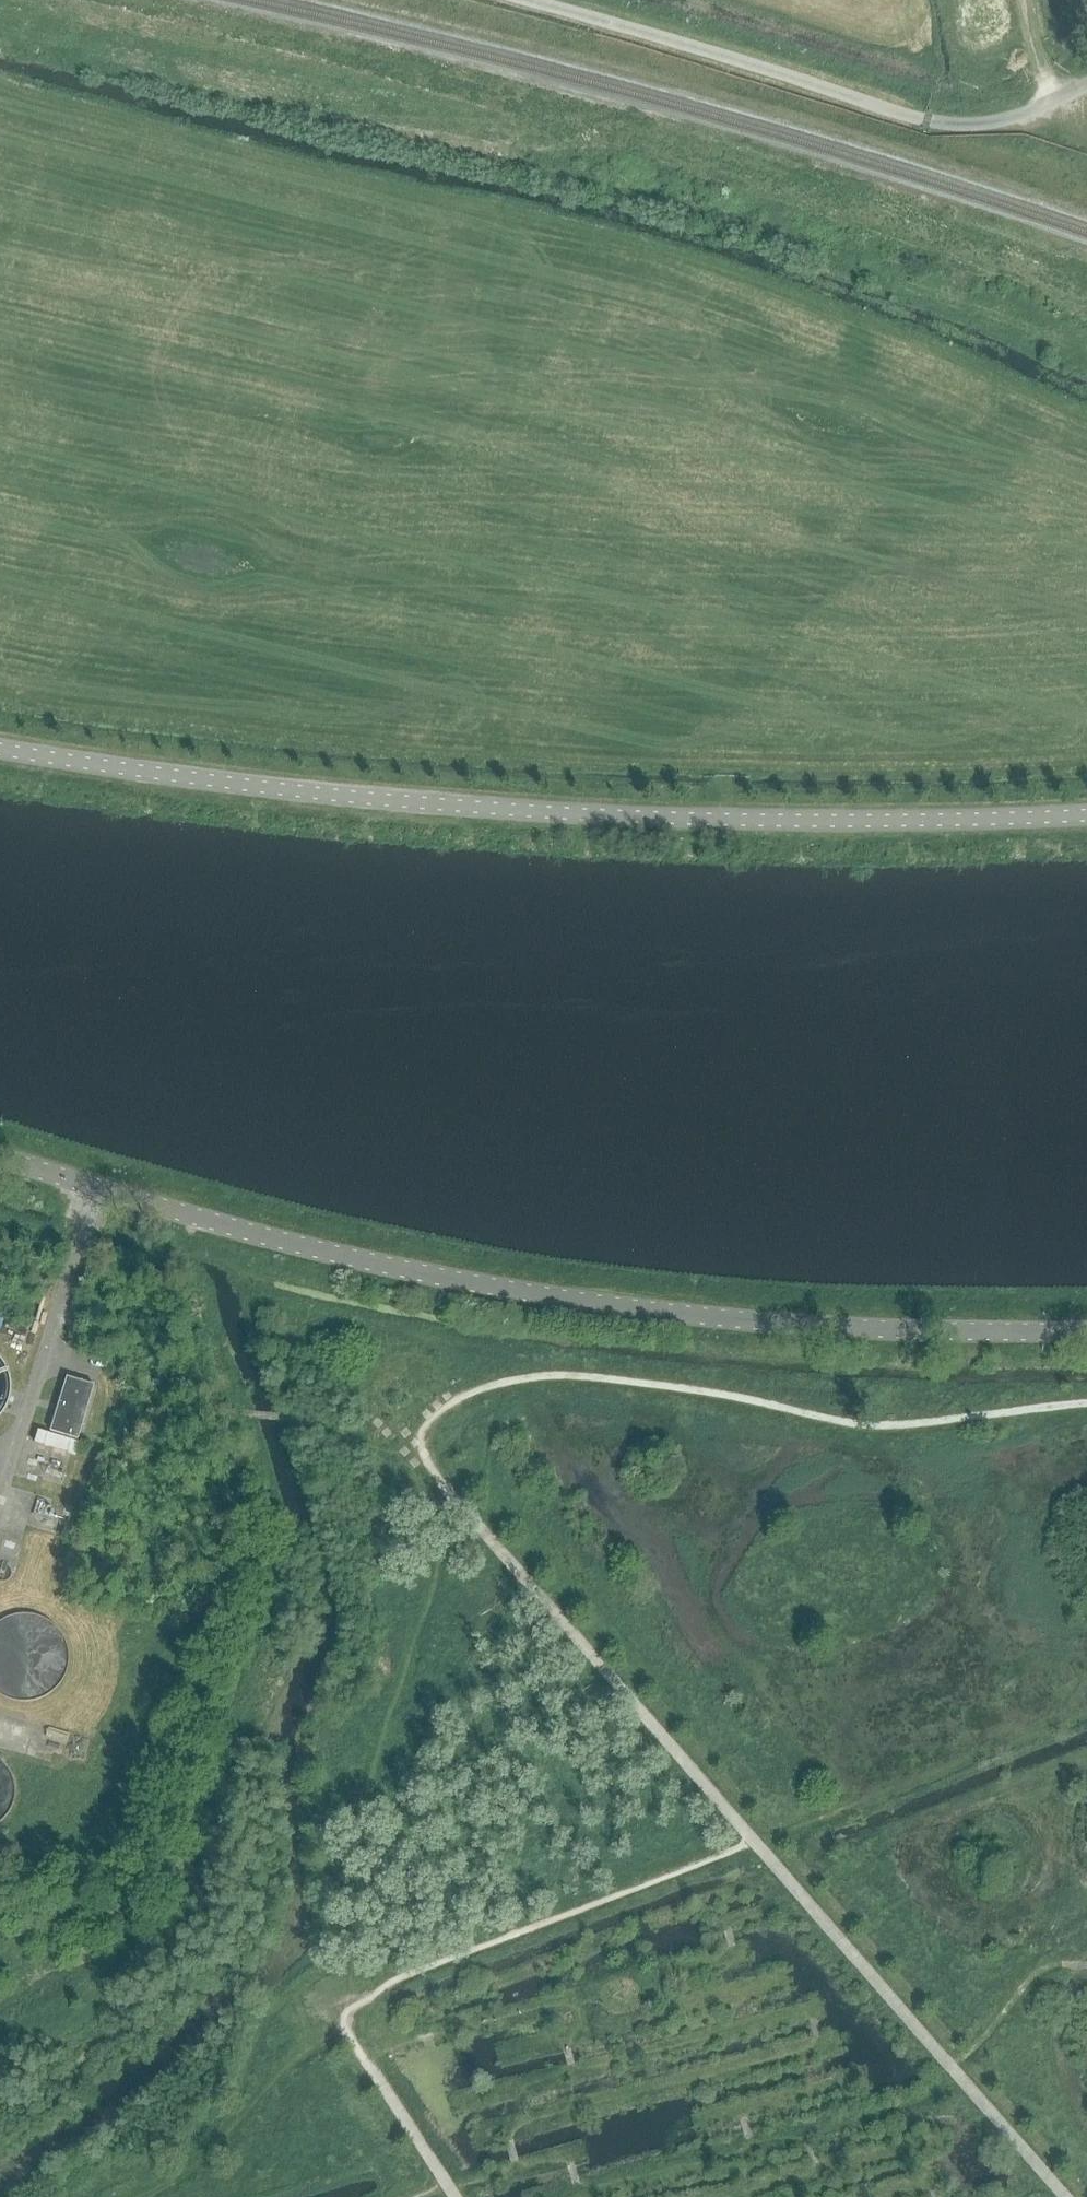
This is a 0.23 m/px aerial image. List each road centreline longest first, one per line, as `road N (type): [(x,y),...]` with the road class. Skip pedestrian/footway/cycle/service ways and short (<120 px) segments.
road 1 (tertiary): [(1086,1328),(843,1329),(499,1283),(295,1242),(0,1159)]
road 2 (tertiary): [(1086,813),(934,819),(588,813),(175,773),(0,746)]
road 3 (unclassified): [(1086,84),(977,123),(925,121),(533,0)]

